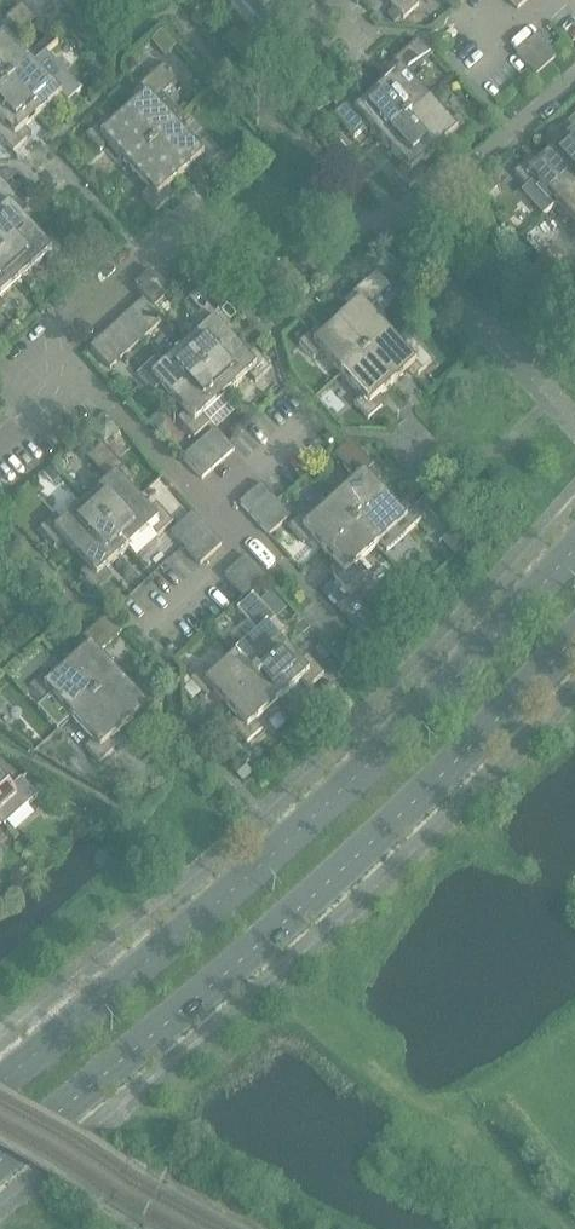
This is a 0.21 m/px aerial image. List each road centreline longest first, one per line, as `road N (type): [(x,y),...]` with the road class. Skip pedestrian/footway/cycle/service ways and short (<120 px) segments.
road 1 (secondary): [(574,545),(367,766),(0,1082)]
road 2 (secondary): [(0,1161),(324,885),(574,636)]
road 3 (residential): [(56,345),(67,314),(193,226),(211,227),(270,270),(298,273),(321,264),(366,224),(434,197),(574,74)]
road 4 (residential): [(210,511),(56,345)]
road 5 (residential): [(140,638),(240,545),(210,511)]
road 6 (residential): [(319,410),(210,511)]

